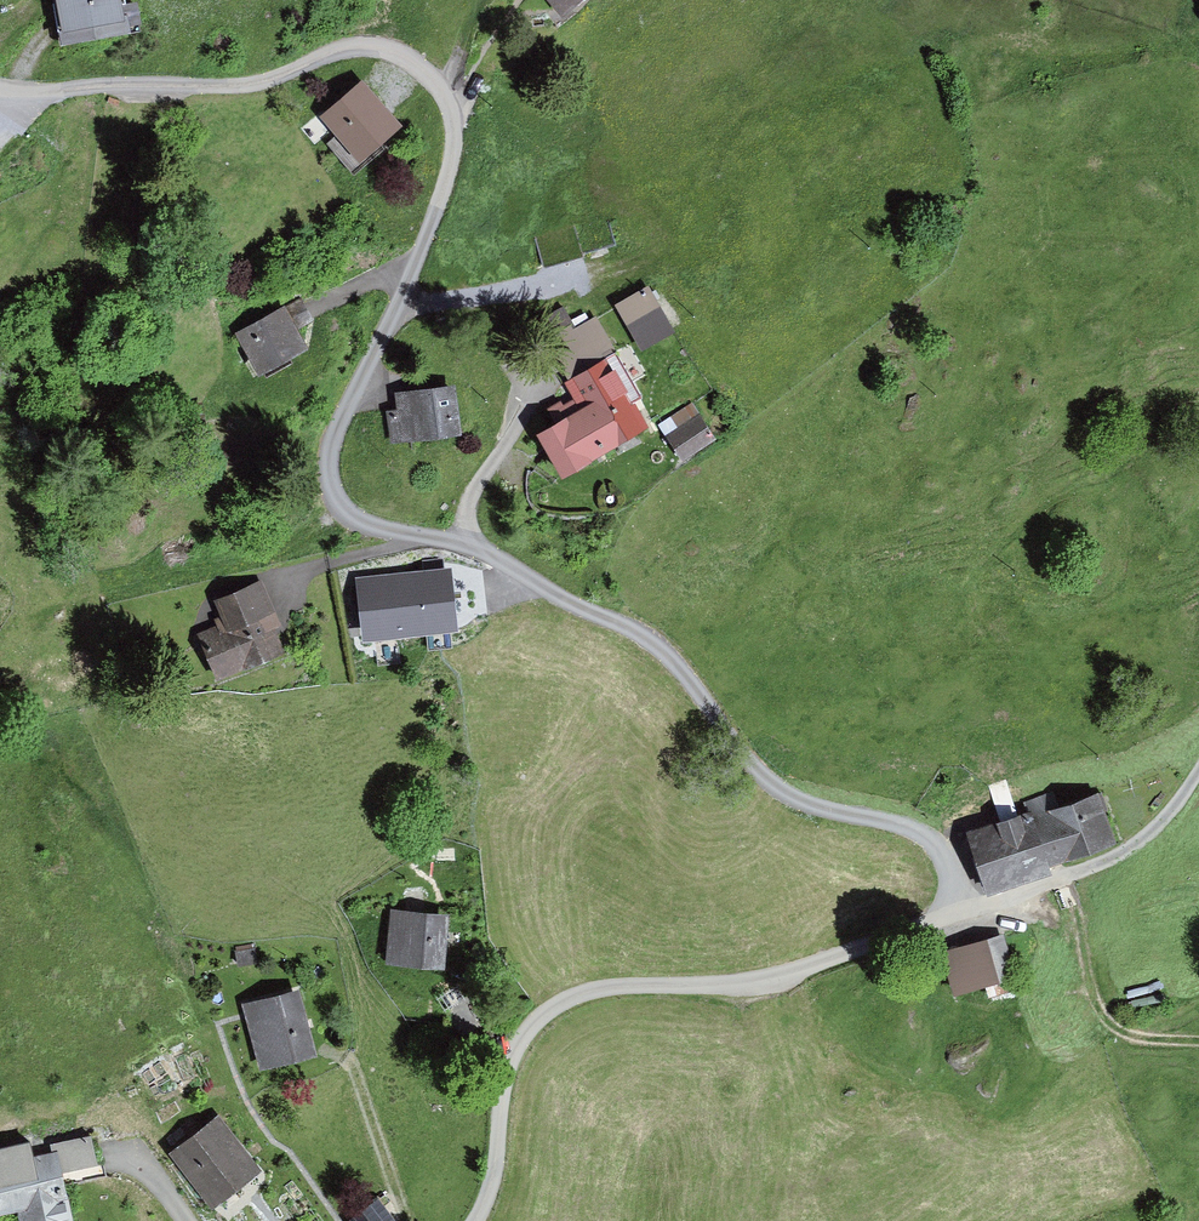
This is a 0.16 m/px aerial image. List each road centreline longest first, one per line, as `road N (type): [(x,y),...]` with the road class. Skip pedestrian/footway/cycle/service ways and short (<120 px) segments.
road 1 (unclassified): [(963,911),(926,838),(807,804),(770,784),(646,637),(482,550),(384,529),(340,508),(329,480),(330,446),(416,265),(453,151),(449,106),(418,66),(366,44),(251,84),(0,89)]
road 2 (unclassified): [(475,1220),(492,1182),(513,1057),(531,1026),(558,1003),(611,986),(770,978),(963,911)]
road 3 (track): [(1069,878),(1096,997),(1118,1031),(1198,1039)]
road 4 (track): [(1069,878),(1149,834),(1198,770)]

